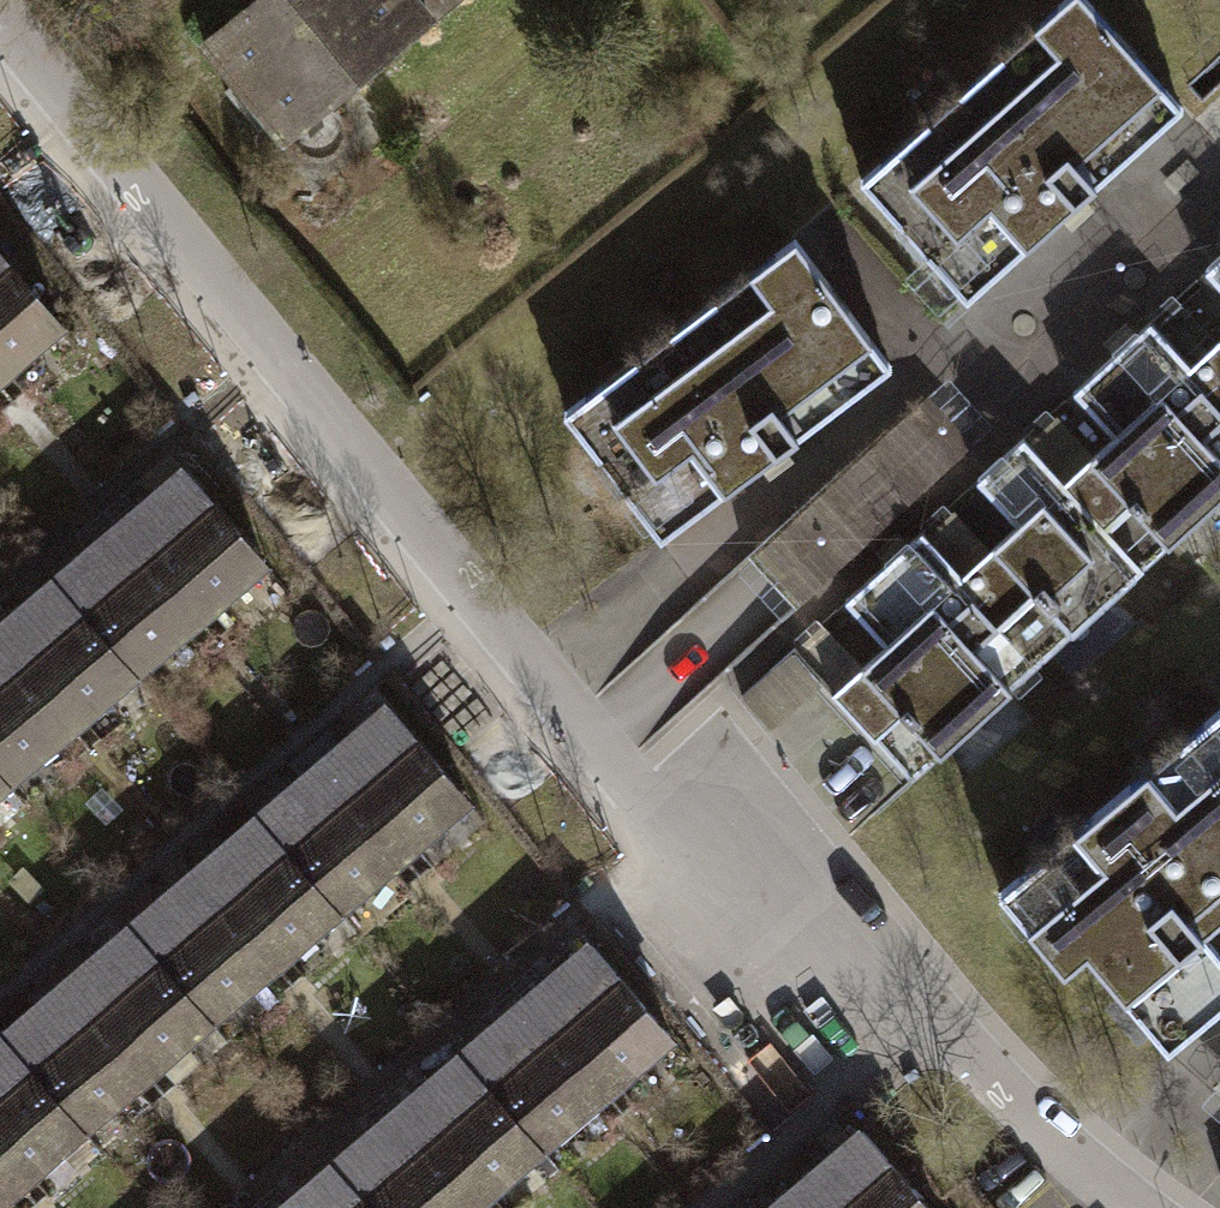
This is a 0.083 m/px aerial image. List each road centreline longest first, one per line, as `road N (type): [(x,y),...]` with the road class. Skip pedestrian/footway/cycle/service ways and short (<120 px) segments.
road 1 (residential): [(1136,1207),(932,1017),(670,833),(0,13)]

